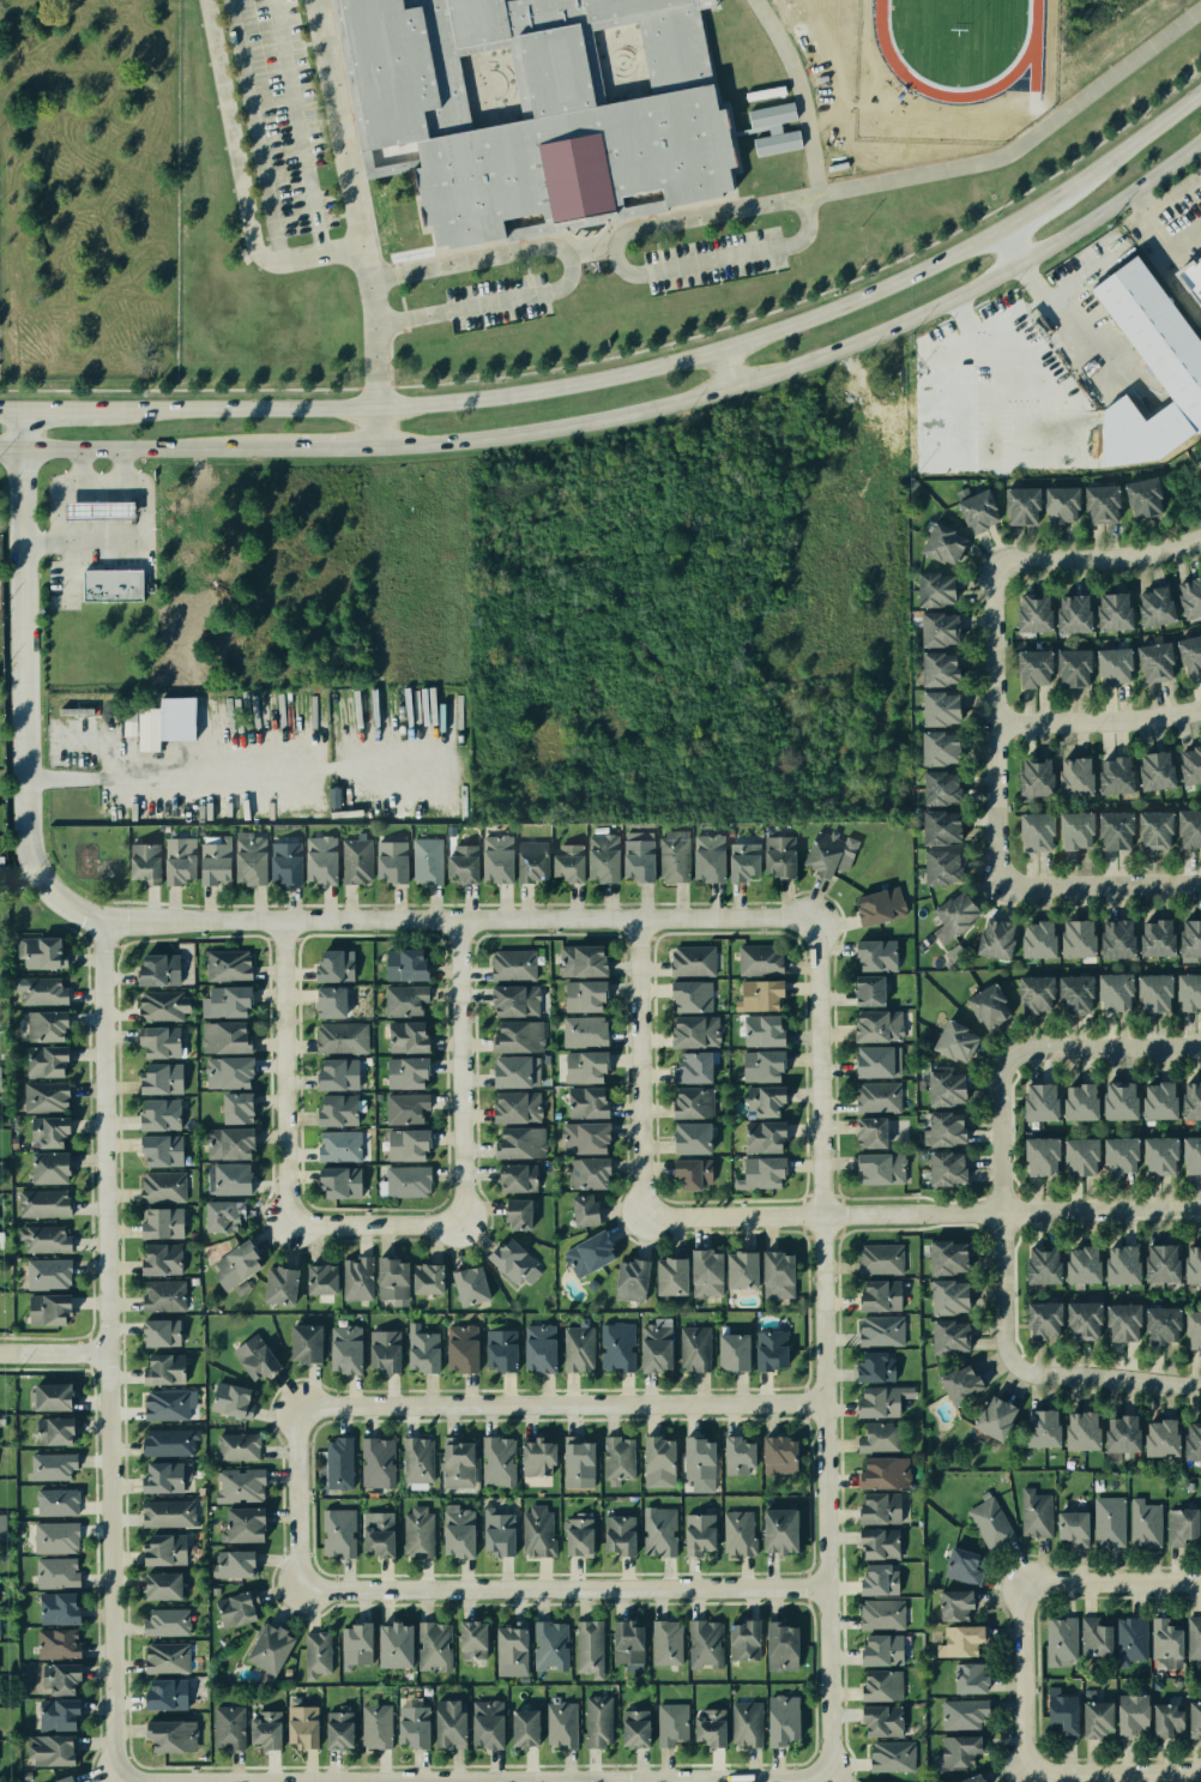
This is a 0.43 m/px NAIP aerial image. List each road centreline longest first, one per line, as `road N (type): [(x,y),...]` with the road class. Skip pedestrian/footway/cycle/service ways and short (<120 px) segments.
road 1 (secondary): [(1200,98),(1098,173),(954,258),(838,308),(677,361),(559,389),(422,407),(79,409)]
road 2 (secondary): [(373,446),(471,440),(616,416),(804,362),(988,283),(1200,144)]
road 3 (residential): [(115,1781),(99,919)]
road 4 (residential): [(807,928),(817,953),(832,1781)]
road 5 (residential): [(832,1781),(115,1781)]
road 6 (residential): [(19,409),(24,829),(31,860),(46,887),(99,919),(204,920)]
road 7 (residential): [(204,920),(781,919),(807,928)]
road 8 (residential): [(826,1588),(298,1588)]
road 9 (residential): [(822,1405),(297,1408)]
road 10 (residential): [(1200,1210),(820,1218)]
road 11 (residential): [(1006,1389),(1001,1056)]
road 12 (residential): [(998,566),(990,583),(996,872)]
road 13 (residential): [(457,917),(461,1223)]
road 14 (residential): [(282,920),(284,1226)]
road 15 (residential): [(641,1218),(639,920)]
road 16 (secondary): [(0,447),(296,448)]
road 17 (residential): [(992,726),(1200,712)]
road 18 (residential): [(1200,884),(1016,886),(996,872)]
road 19 (residential): [(1200,538),(1133,559),(998,566)]
road 20 (residential): [(1001,1056),(1200,1047)]
road 21 (residential): [(1200,1392),(1006,1389)]
road 22 (residential): [(1200,1768),(1013,1768)]
road 23 (residential): [(1015,1583),(1200,1579)]
road 24 (residential): [(1015,1583),(1013,1768)]
road 25 (residential): [(297,1408),(298,1588)]
road 26 (residential): [(820,1218),(641,1218)]
road 27 (residential): [(461,1223),(284,1226)]

